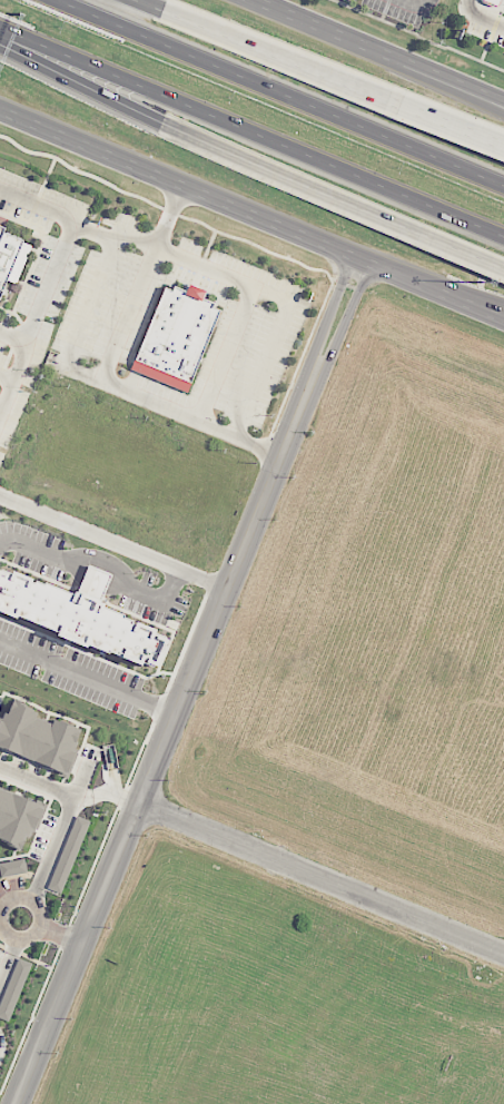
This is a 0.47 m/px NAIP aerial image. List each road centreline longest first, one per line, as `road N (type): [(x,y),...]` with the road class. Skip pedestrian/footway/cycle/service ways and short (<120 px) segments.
road 1 (tertiary): [(320,359),(18,1103)]
road 2 (secondary): [(0,110),(503,319)]
road 3 (motorway): [(0,28),(503,236)]
road 4 (motorway): [(503,186),(57,0)]
road 5 (residential): [(503,954),(140,801)]
road 6 (motorway): [(162,122),(503,269)]
road 7 (motorway): [(393,98),(162,11)]
road 8 (motorway): [(0,45),(162,122)]
road 9 (secondary): [(398,55),(267,0)]

